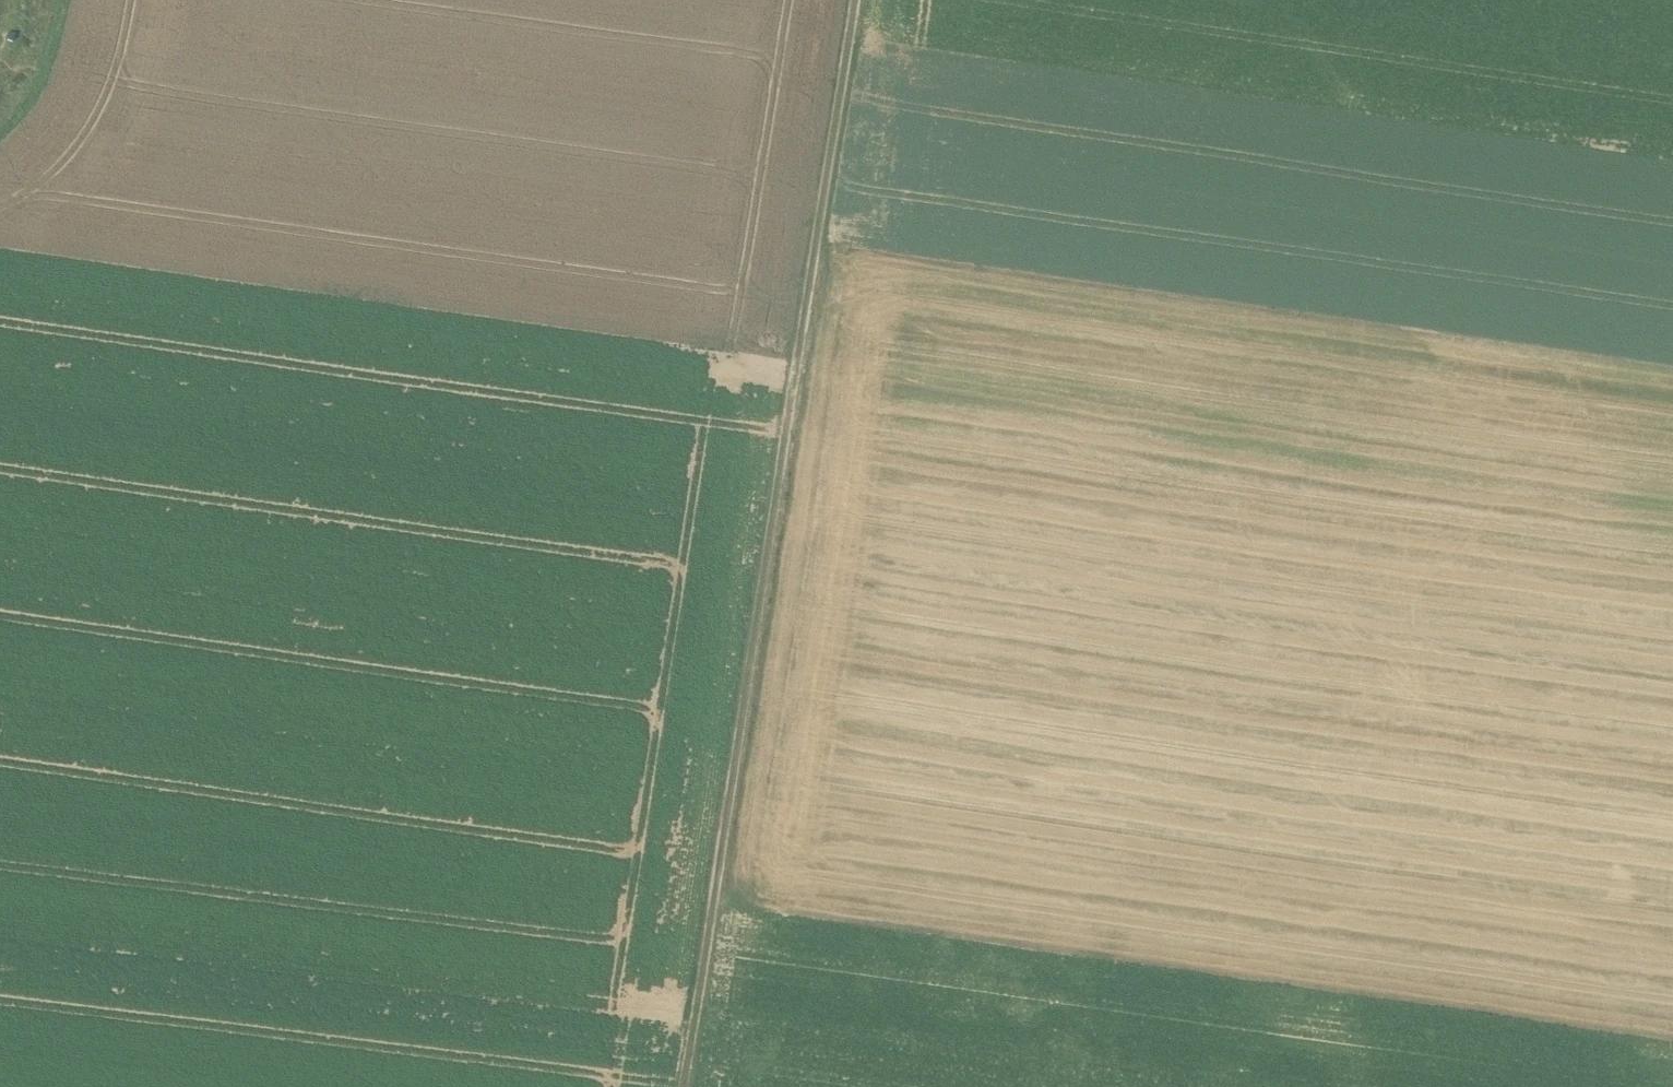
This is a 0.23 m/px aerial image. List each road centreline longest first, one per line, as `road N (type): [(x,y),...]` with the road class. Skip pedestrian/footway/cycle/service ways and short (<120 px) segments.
road 1 (track): [(867,0),(697,1086)]

